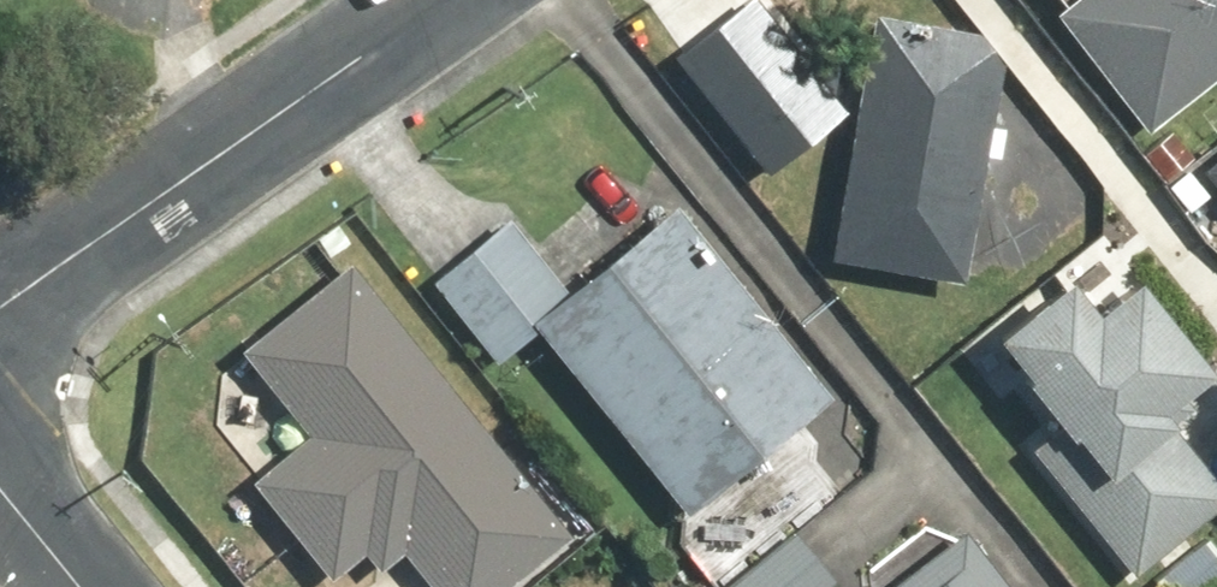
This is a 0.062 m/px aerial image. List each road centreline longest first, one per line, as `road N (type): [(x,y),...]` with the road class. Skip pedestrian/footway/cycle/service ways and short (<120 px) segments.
road 1 (residential): [(0,310),(441,0)]
road 2 (residential): [(0,485),(83,586)]

